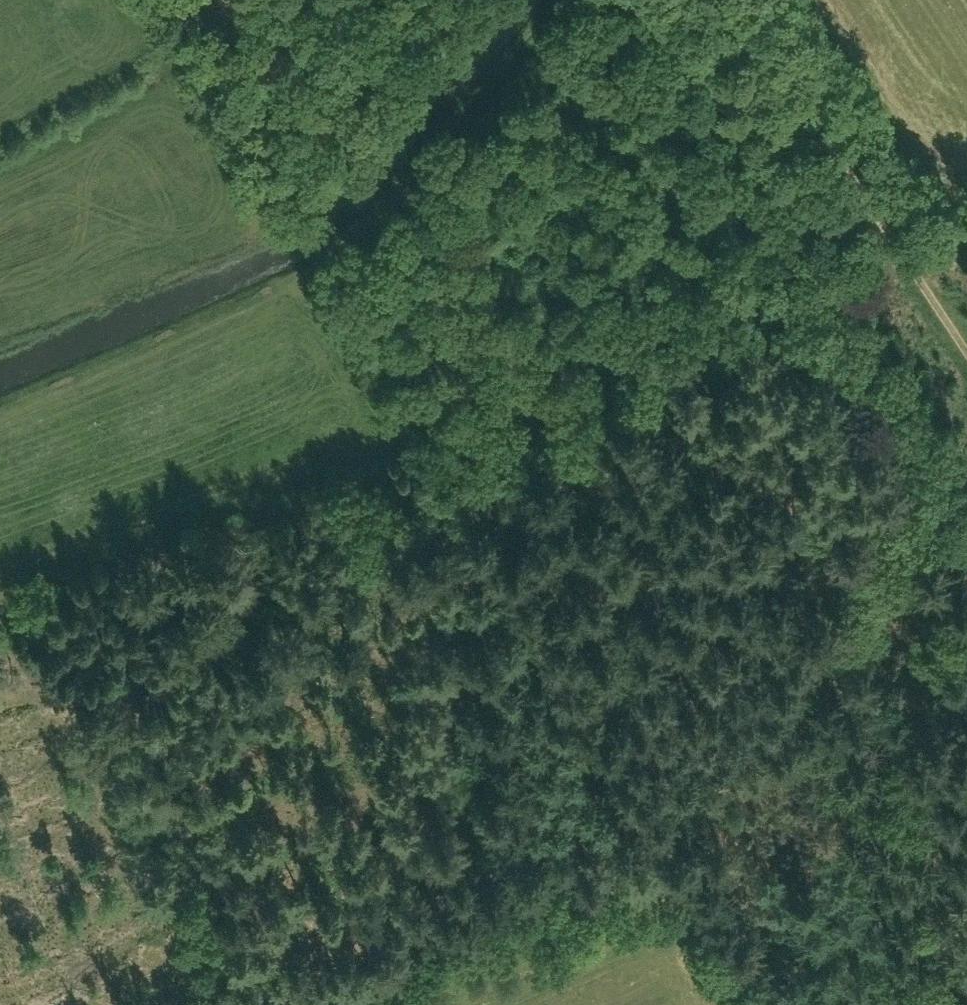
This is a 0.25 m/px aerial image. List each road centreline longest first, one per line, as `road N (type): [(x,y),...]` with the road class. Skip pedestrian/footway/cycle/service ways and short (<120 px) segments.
road 1 (track): [(966,357),(910,288),(721,0)]

